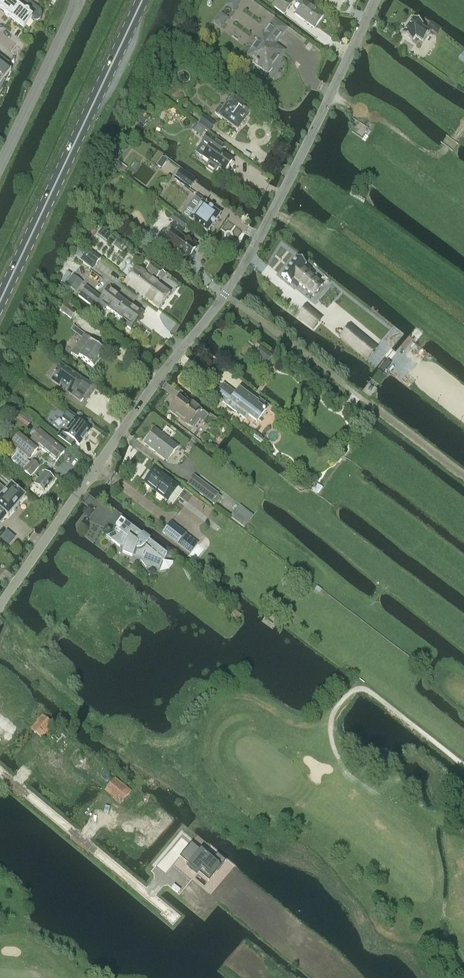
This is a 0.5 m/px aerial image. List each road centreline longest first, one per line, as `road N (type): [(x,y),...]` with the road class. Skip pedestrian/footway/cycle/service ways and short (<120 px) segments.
road 1 (unclassified): [(0,606),(257,245),(375,0)]
road 2 (primary): [(0,301),(142,0)]
road 3 (tertiary): [(77,0),(0,167)]

